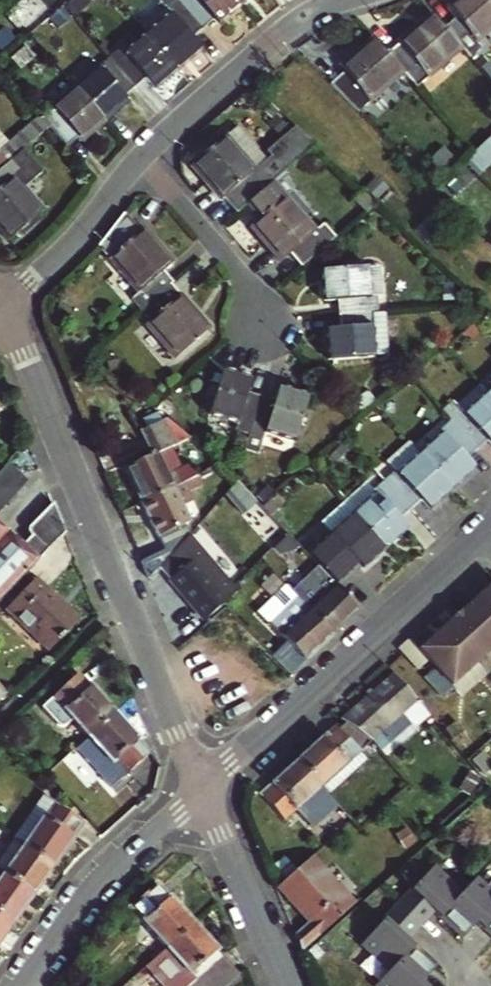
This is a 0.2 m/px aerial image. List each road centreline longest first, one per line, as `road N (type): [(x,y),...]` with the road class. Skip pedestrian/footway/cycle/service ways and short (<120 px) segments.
road 1 (residential): [(203,792),(2,308)]
road 2 (residential): [(203,792),(486,531)]
road 3 (residential): [(24,985),(99,882),(203,792)]
road 4 (residential): [(341,0),(299,18),(144,154)]
road 5 (residential): [(144,154),(244,275),(265,327)]
road 6 (residential): [(289,985),(203,792)]
road 7 (residential): [(144,154),(76,238),(2,308)]

